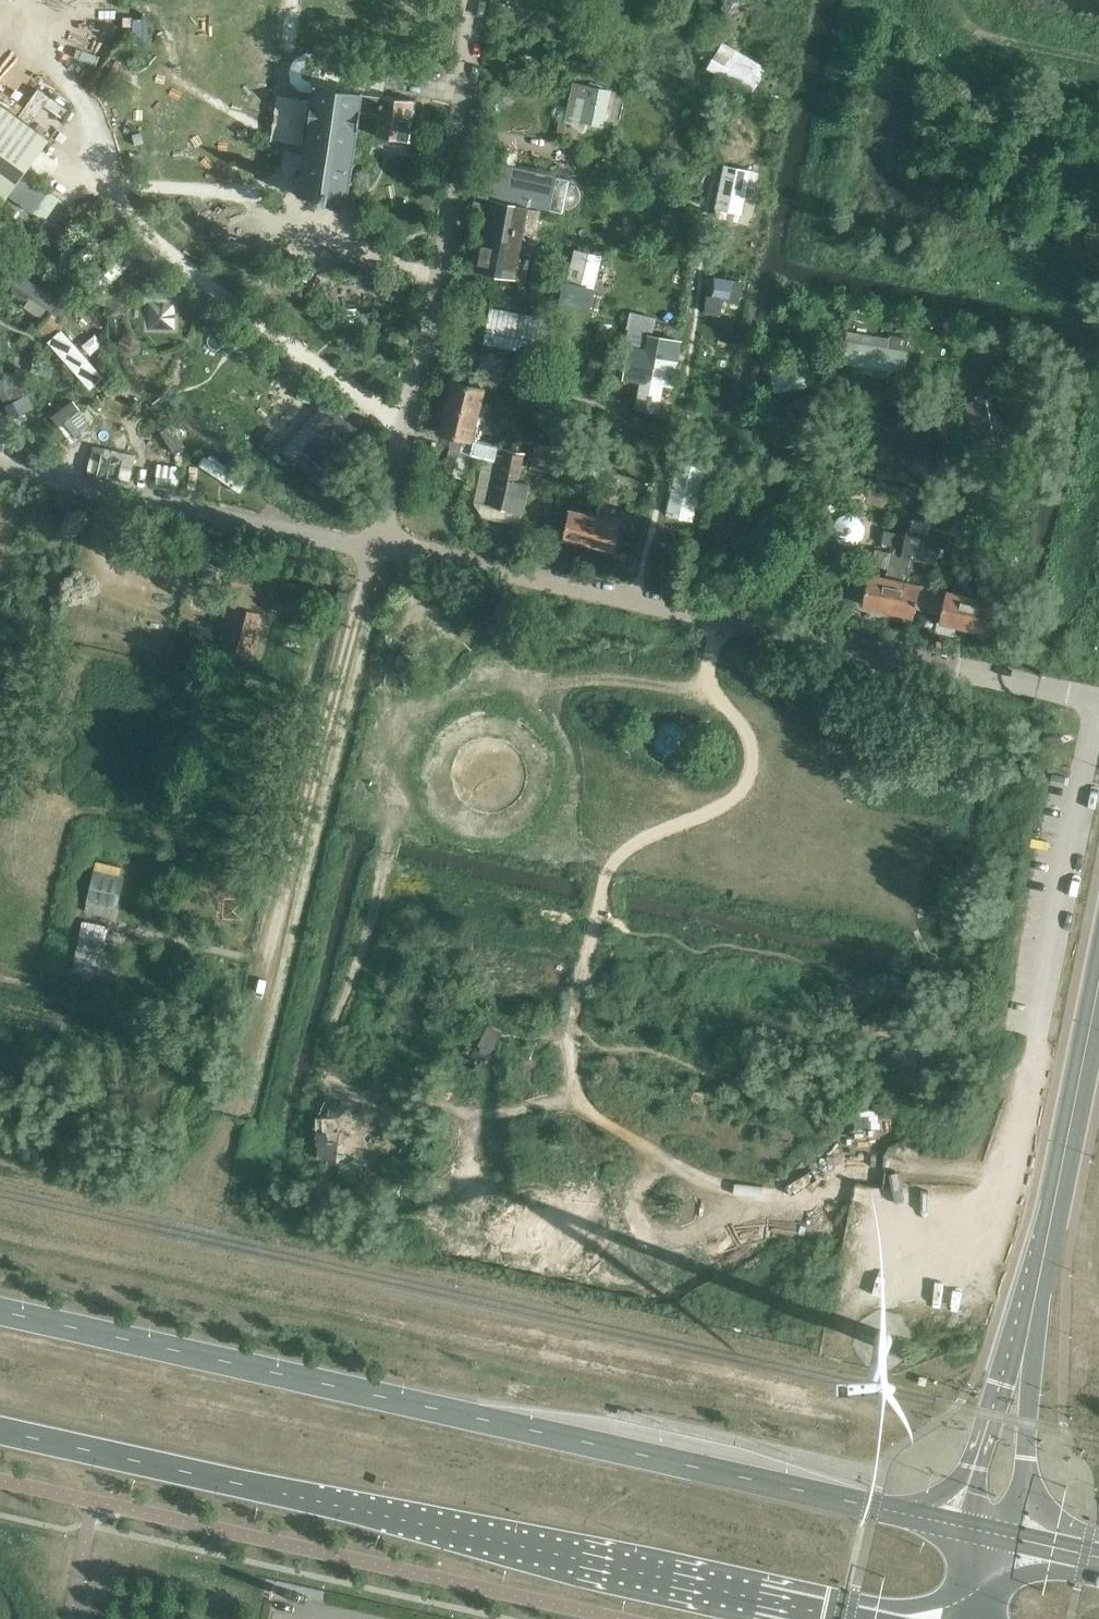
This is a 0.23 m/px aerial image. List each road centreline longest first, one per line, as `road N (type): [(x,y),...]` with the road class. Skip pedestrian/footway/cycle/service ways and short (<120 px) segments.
road 1 (primary): [(990,1534),(0,1311)]
road 2 (primary): [(0,1430),(848,1618)]
road 3 (unclassified): [(1098,700),(383,542)]
road 4 (track): [(992,1103),(965,1165),(852,1160),(796,1194),(744,1193),(658,1154),(575,1101),(502,1114),(446,1101),(373,1116)]
road 5 (track): [(404,413),(361,396),(101,197),(95,132),(20,0)]
road 6 (unclassified): [(990,1534),(1098,1006)]
road 7 (track): [(575,1101),(577,993),(610,872),(634,843),(728,804),(754,770),(754,742),(711,683)]
road 8 (unclassified): [(383,542),(404,413),(444,282),(464,136)]
road 9 (residential): [(383,542),(373,548),(0,466)]
road 10 (track): [(343,243),(388,153),(460,163)]
road 11 (track): [(711,683),(596,675),(544,693)]
road 12 (track): [(123,929),(270,961)]
road 13 (unclassified): [(464,136),(473,0)]

